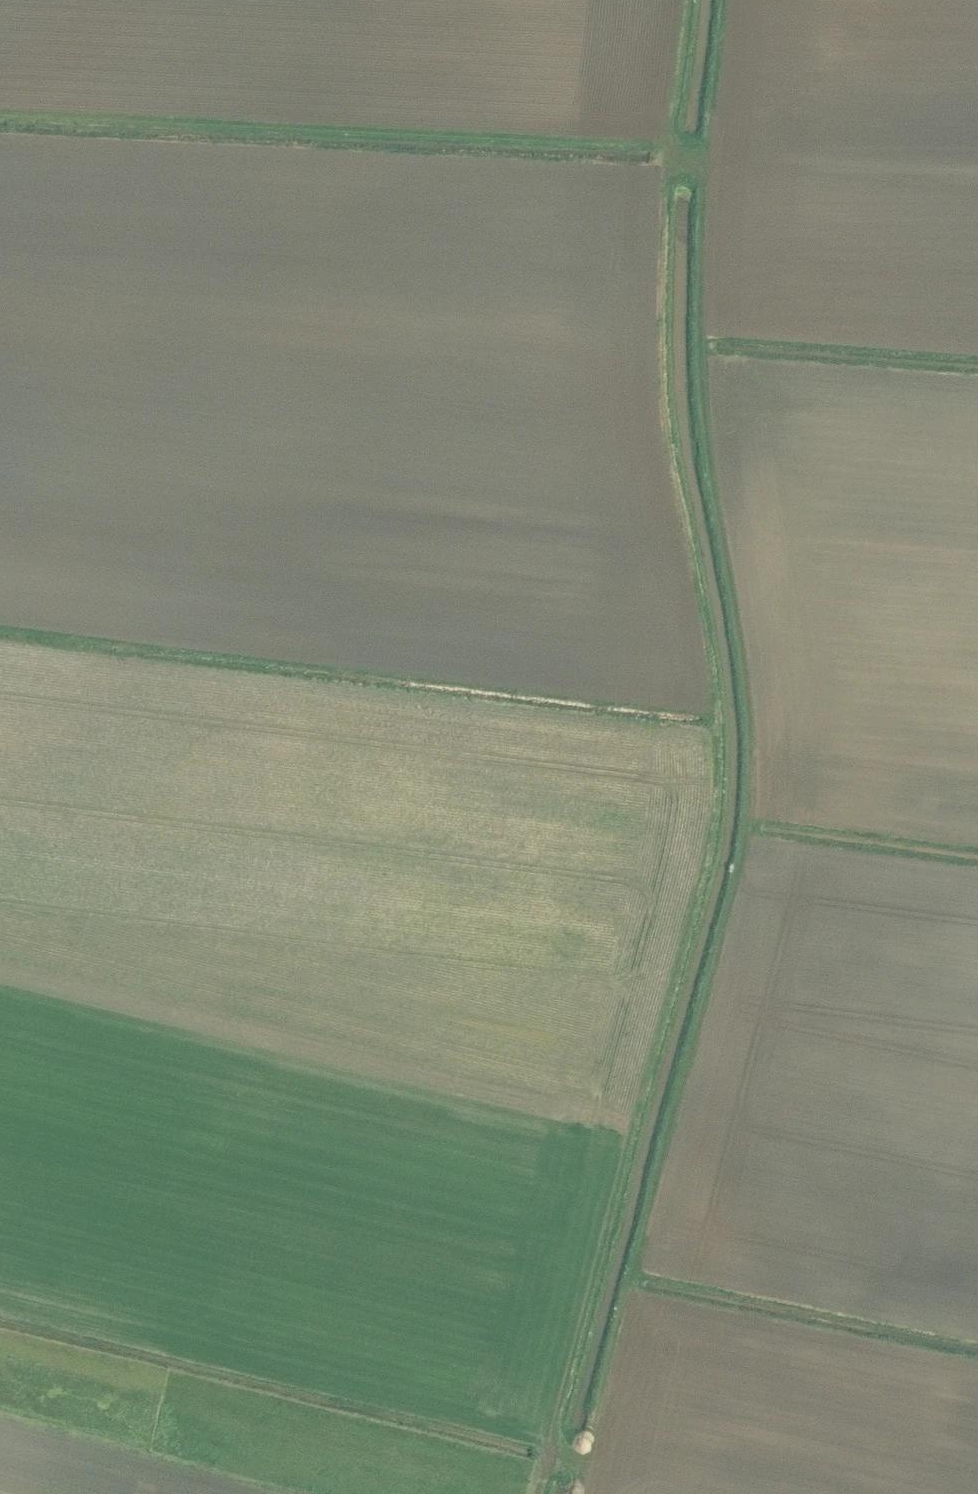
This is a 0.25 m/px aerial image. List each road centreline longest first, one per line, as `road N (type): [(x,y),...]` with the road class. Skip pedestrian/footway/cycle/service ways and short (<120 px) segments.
road 1 (track): [(538,1493),(711,837),(710,697),(663,419),(661,344),(688,0)]
road 2 (track): [(581,1493),(738,878),(748,707),(718,541),(704,396),(706,165),(724,0)]

